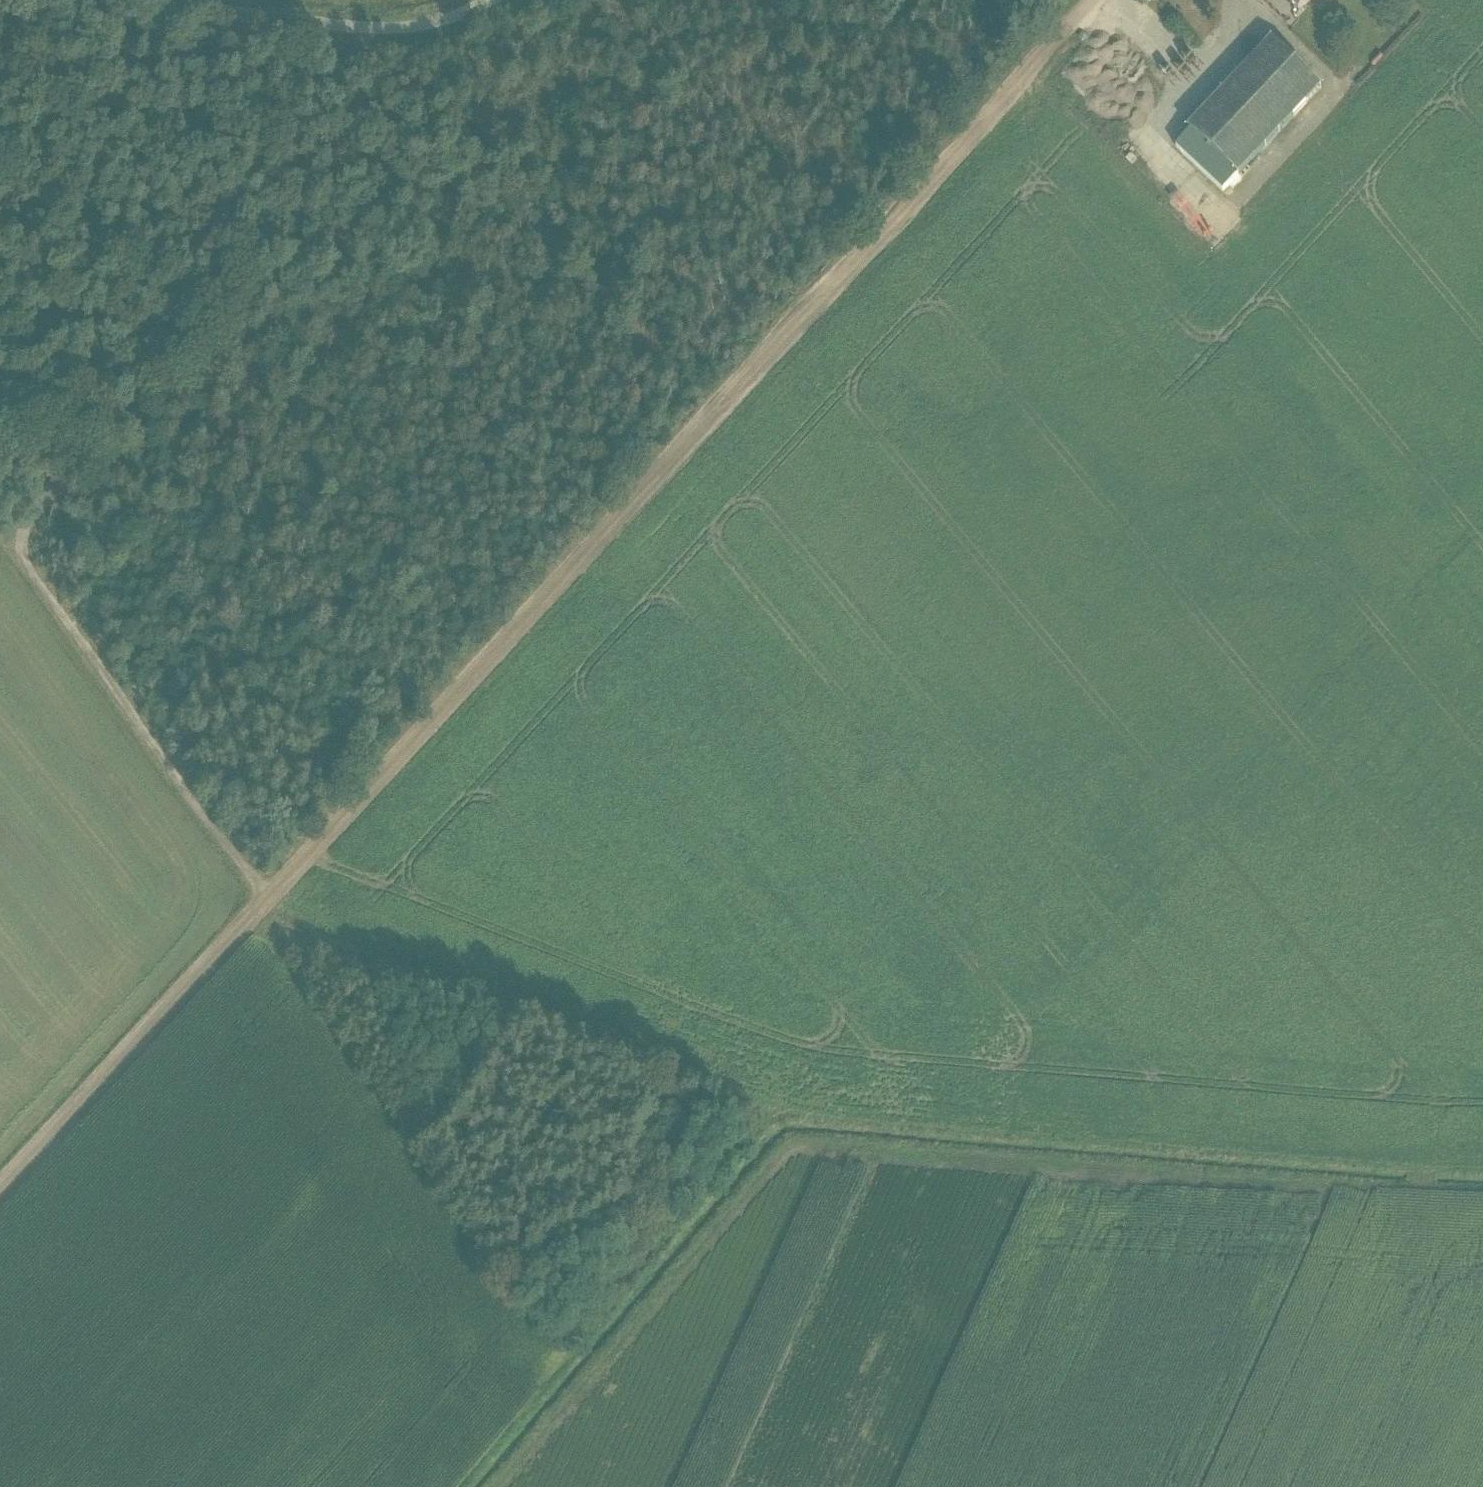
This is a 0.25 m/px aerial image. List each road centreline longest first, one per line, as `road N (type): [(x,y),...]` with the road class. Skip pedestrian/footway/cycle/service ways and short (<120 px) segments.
road 1 (track): [(981,121),(0,1187)]
road 2 (track): [(367,29),(146,393),(0,549)]
road 3 (track): [(0,553),(267,899)]
road 4 (unclassified): [(487,0),(420,24),(367,29),(135,0)]
road 5 (unclassified): [(1092,0),(981,121)]

